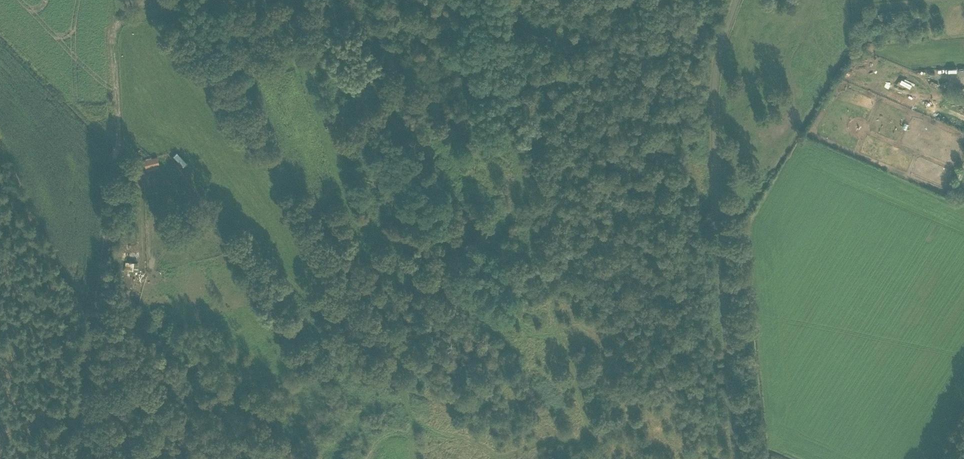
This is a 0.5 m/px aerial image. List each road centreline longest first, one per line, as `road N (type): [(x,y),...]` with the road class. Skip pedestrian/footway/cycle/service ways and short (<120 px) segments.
road 1 (track): [(255,0),(115,23),(114,138),(89,407),(0,429)]

